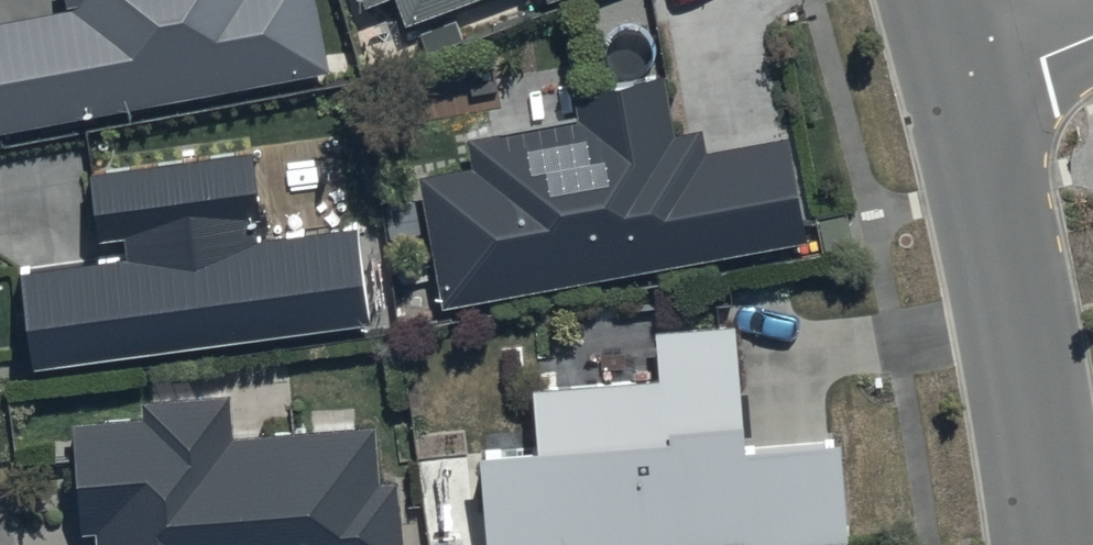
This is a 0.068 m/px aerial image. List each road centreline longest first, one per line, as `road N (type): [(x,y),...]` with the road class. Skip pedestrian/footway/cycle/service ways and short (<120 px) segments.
road 1 (tertiary): [(1054,544),(967,78)]
road 2 (residential): [(967,78),(1092,38)]

